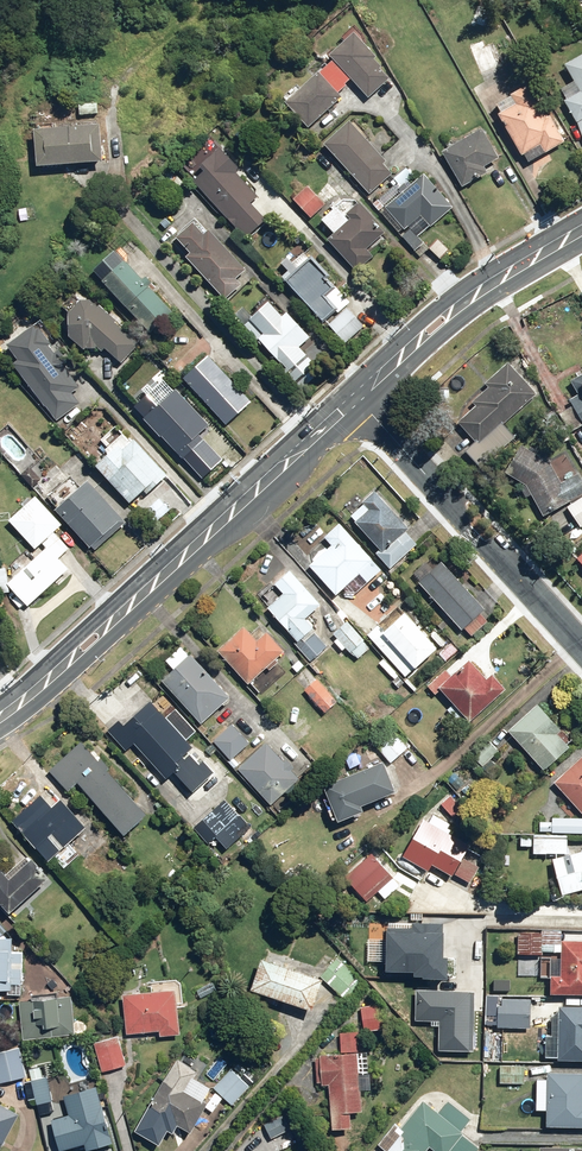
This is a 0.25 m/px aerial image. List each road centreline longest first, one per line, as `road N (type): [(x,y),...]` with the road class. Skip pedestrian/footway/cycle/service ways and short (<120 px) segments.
road 1 (tertiary): [(358,396),(0,718)]
road 2 (residential): [(581,646),(358,396)]
road 3 (tertiary): [(581,231),(473,297),(358,396)]

